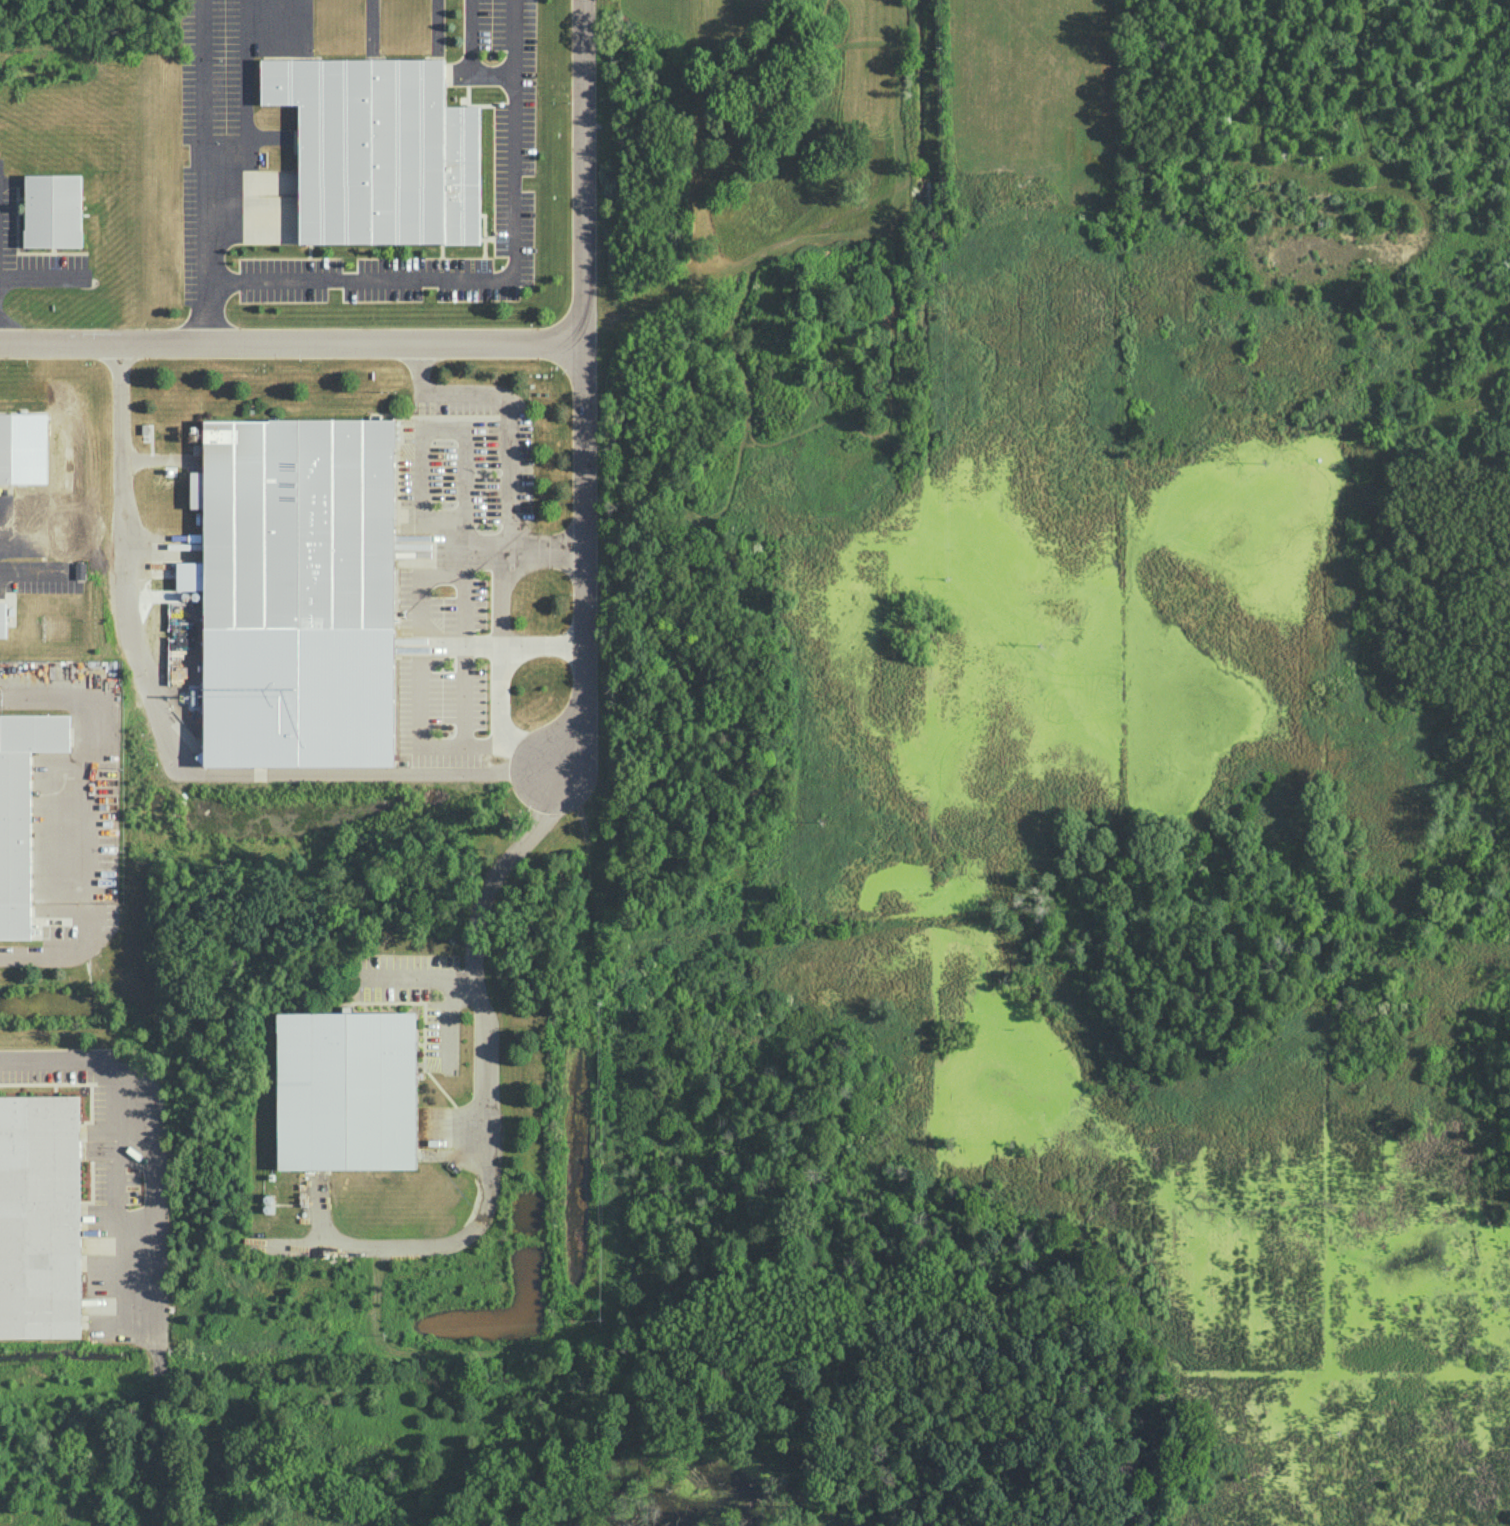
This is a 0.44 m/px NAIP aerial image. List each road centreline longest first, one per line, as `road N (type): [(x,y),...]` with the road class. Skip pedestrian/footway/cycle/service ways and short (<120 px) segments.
road 1 (residential): [(0,341),(586,343)]
road 2 (residential): [(586,343),(589,697),(559,769)]
road 3 (residential): [(584,0),(586,343)]

